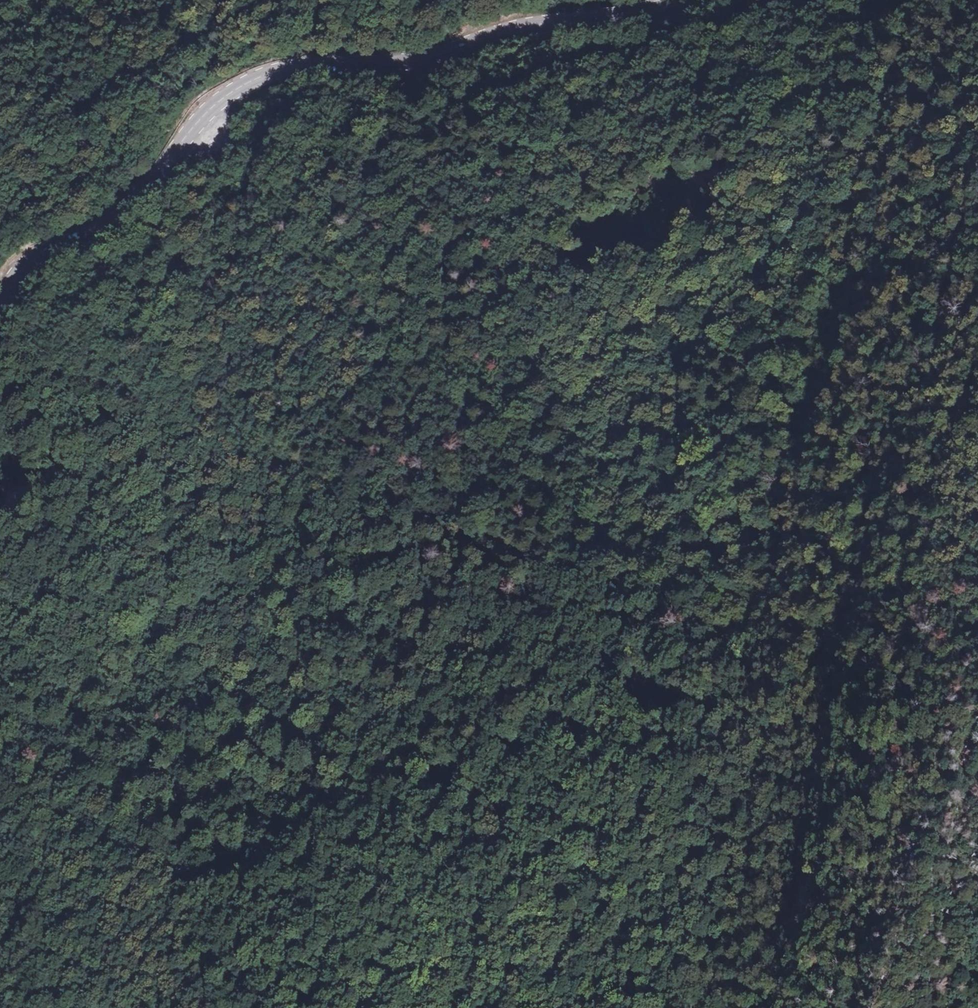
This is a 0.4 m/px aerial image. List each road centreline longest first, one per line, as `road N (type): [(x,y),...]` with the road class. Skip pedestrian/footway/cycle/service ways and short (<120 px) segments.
road 1 (secondary): [(0,315),(29,267),(102,226),(225,99),(271,74),(425,55),(542,24),(690,0)]

